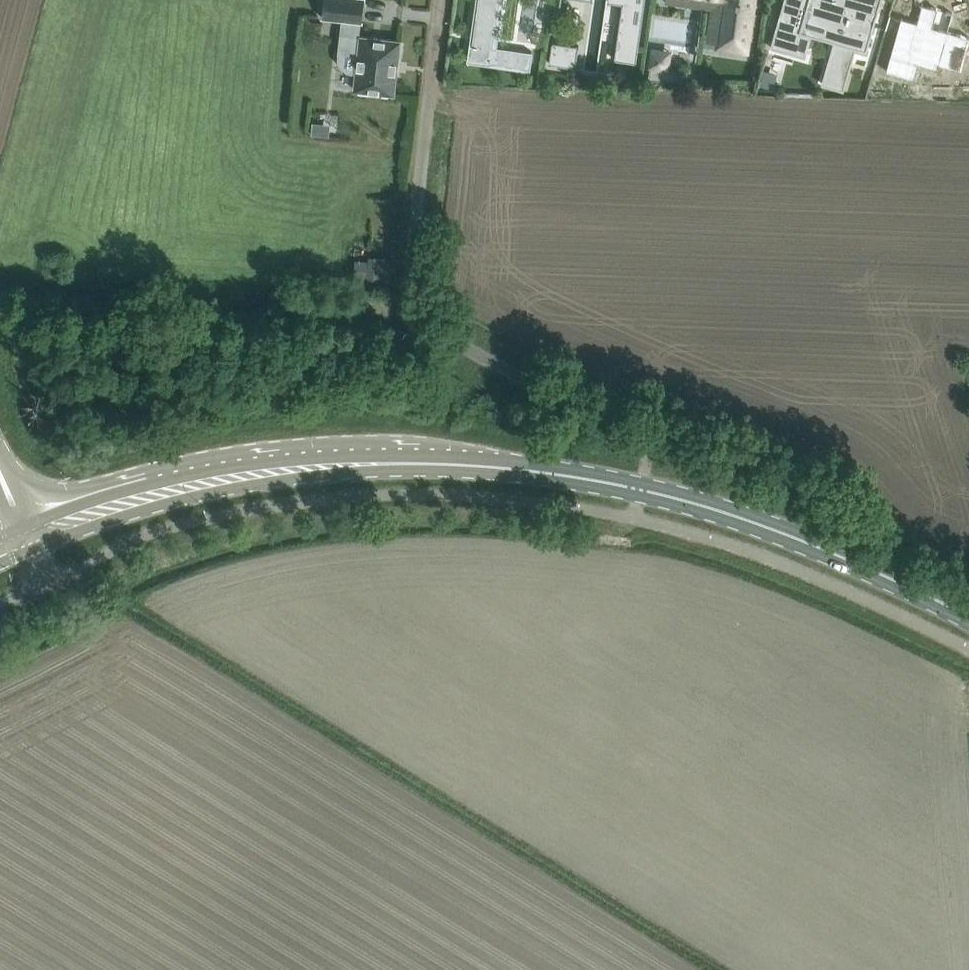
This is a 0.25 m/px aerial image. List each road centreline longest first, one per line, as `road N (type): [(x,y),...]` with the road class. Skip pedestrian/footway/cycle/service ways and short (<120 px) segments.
road 1 (primary): [(968,619),(845,557),(699,504),(499,467),(327,465),(184,484),(26,539)]
road 2 (unclassified): [(968,651),(729,545),(634,518),(467,493),(237,512),(128,538),(45,588)]
road 3 (unclassified): [(410,296),(439,0)]

